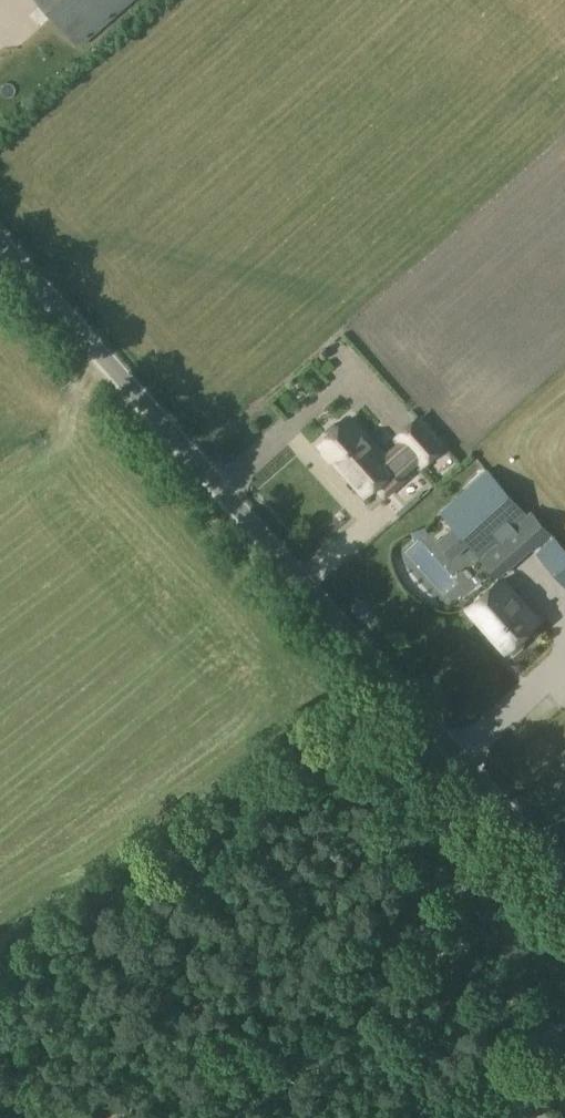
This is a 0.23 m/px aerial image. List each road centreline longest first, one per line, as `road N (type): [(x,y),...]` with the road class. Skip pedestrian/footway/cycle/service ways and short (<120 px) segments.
road 1 (unclassified): [(564,880),(0,246)]

